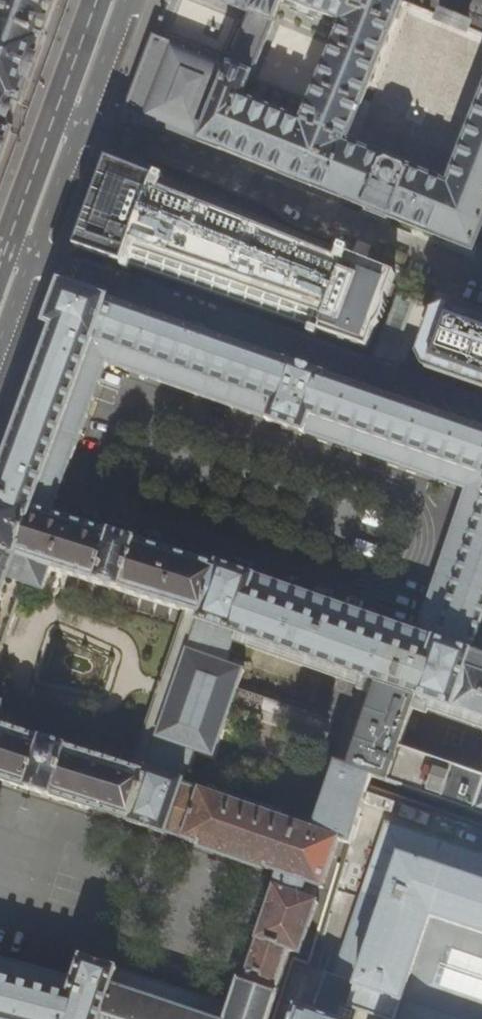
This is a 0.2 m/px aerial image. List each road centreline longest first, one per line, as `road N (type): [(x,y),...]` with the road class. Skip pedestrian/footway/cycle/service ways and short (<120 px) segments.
road 1 (secondary): [(97,0),(0,263)]

